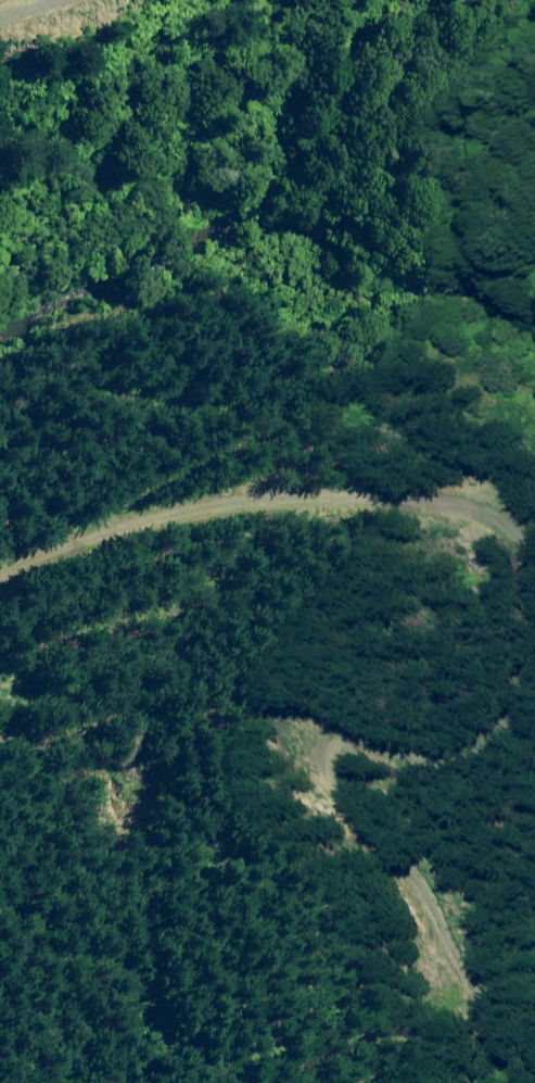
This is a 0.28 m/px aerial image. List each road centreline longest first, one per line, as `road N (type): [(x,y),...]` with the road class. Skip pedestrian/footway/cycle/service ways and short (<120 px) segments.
road 1 (track): [(515,1082),(479,991),(431,943),(322,943),(281,902),(161,827),(157,782),(195,745),(322,748),(355,707),(512,700),(534,656)]
road 2 (track): [(534,592),(318,479),(291,442),(377,393),(467,386),(534,457)]

